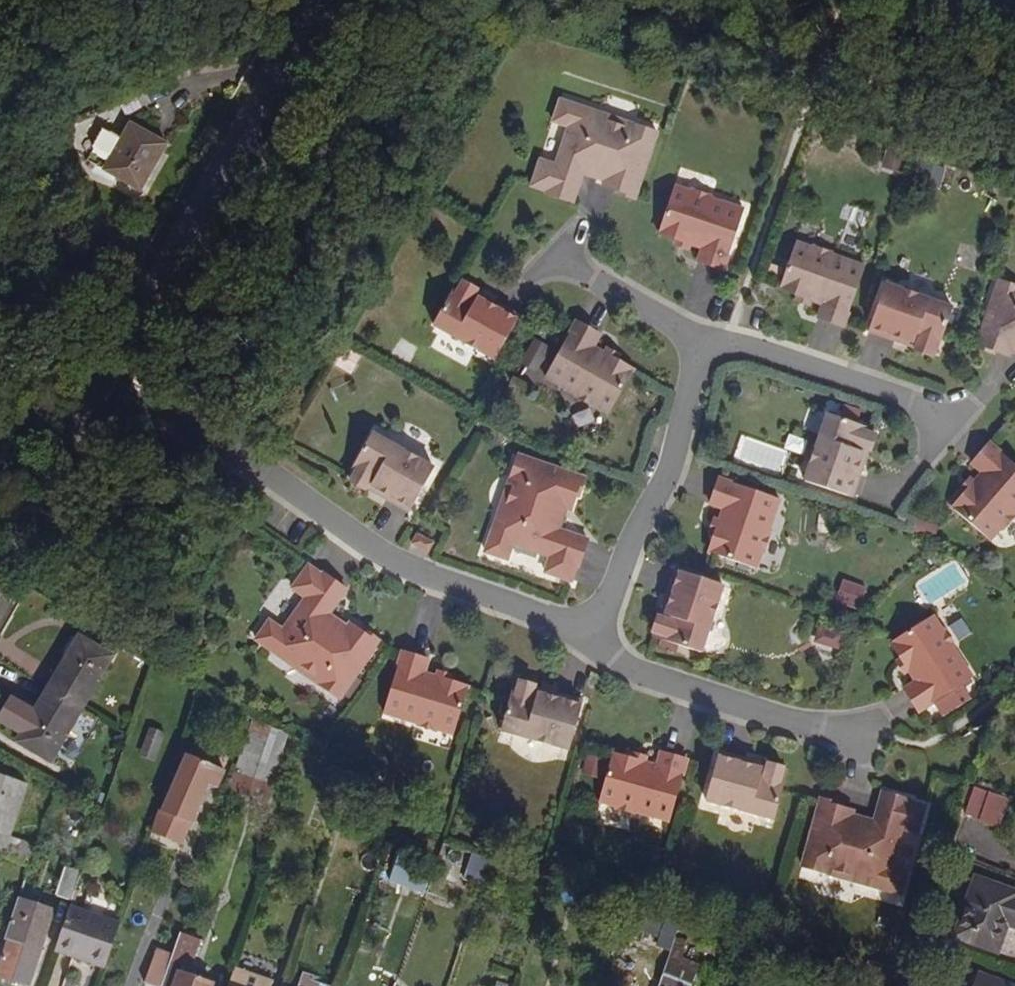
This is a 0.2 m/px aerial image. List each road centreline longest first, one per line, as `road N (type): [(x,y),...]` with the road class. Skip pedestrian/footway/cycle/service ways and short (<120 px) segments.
road 1 (residential): [(590,642),(376,555),(276,477),(116,391)]
road 2 (residential): [(116,391),(327,0)]
road 3 (residential): [(716,349),(671,478),(639,527),(590,642)]
road 4 (residential): [(864,756),(658,696),(590,642)]
road 5 (residential): [(716,349),(902,387),(937,429)]
road 6 (residential): [(0,594),(116,391)]
road 7 (residential): [(579,260),(716,349)]

